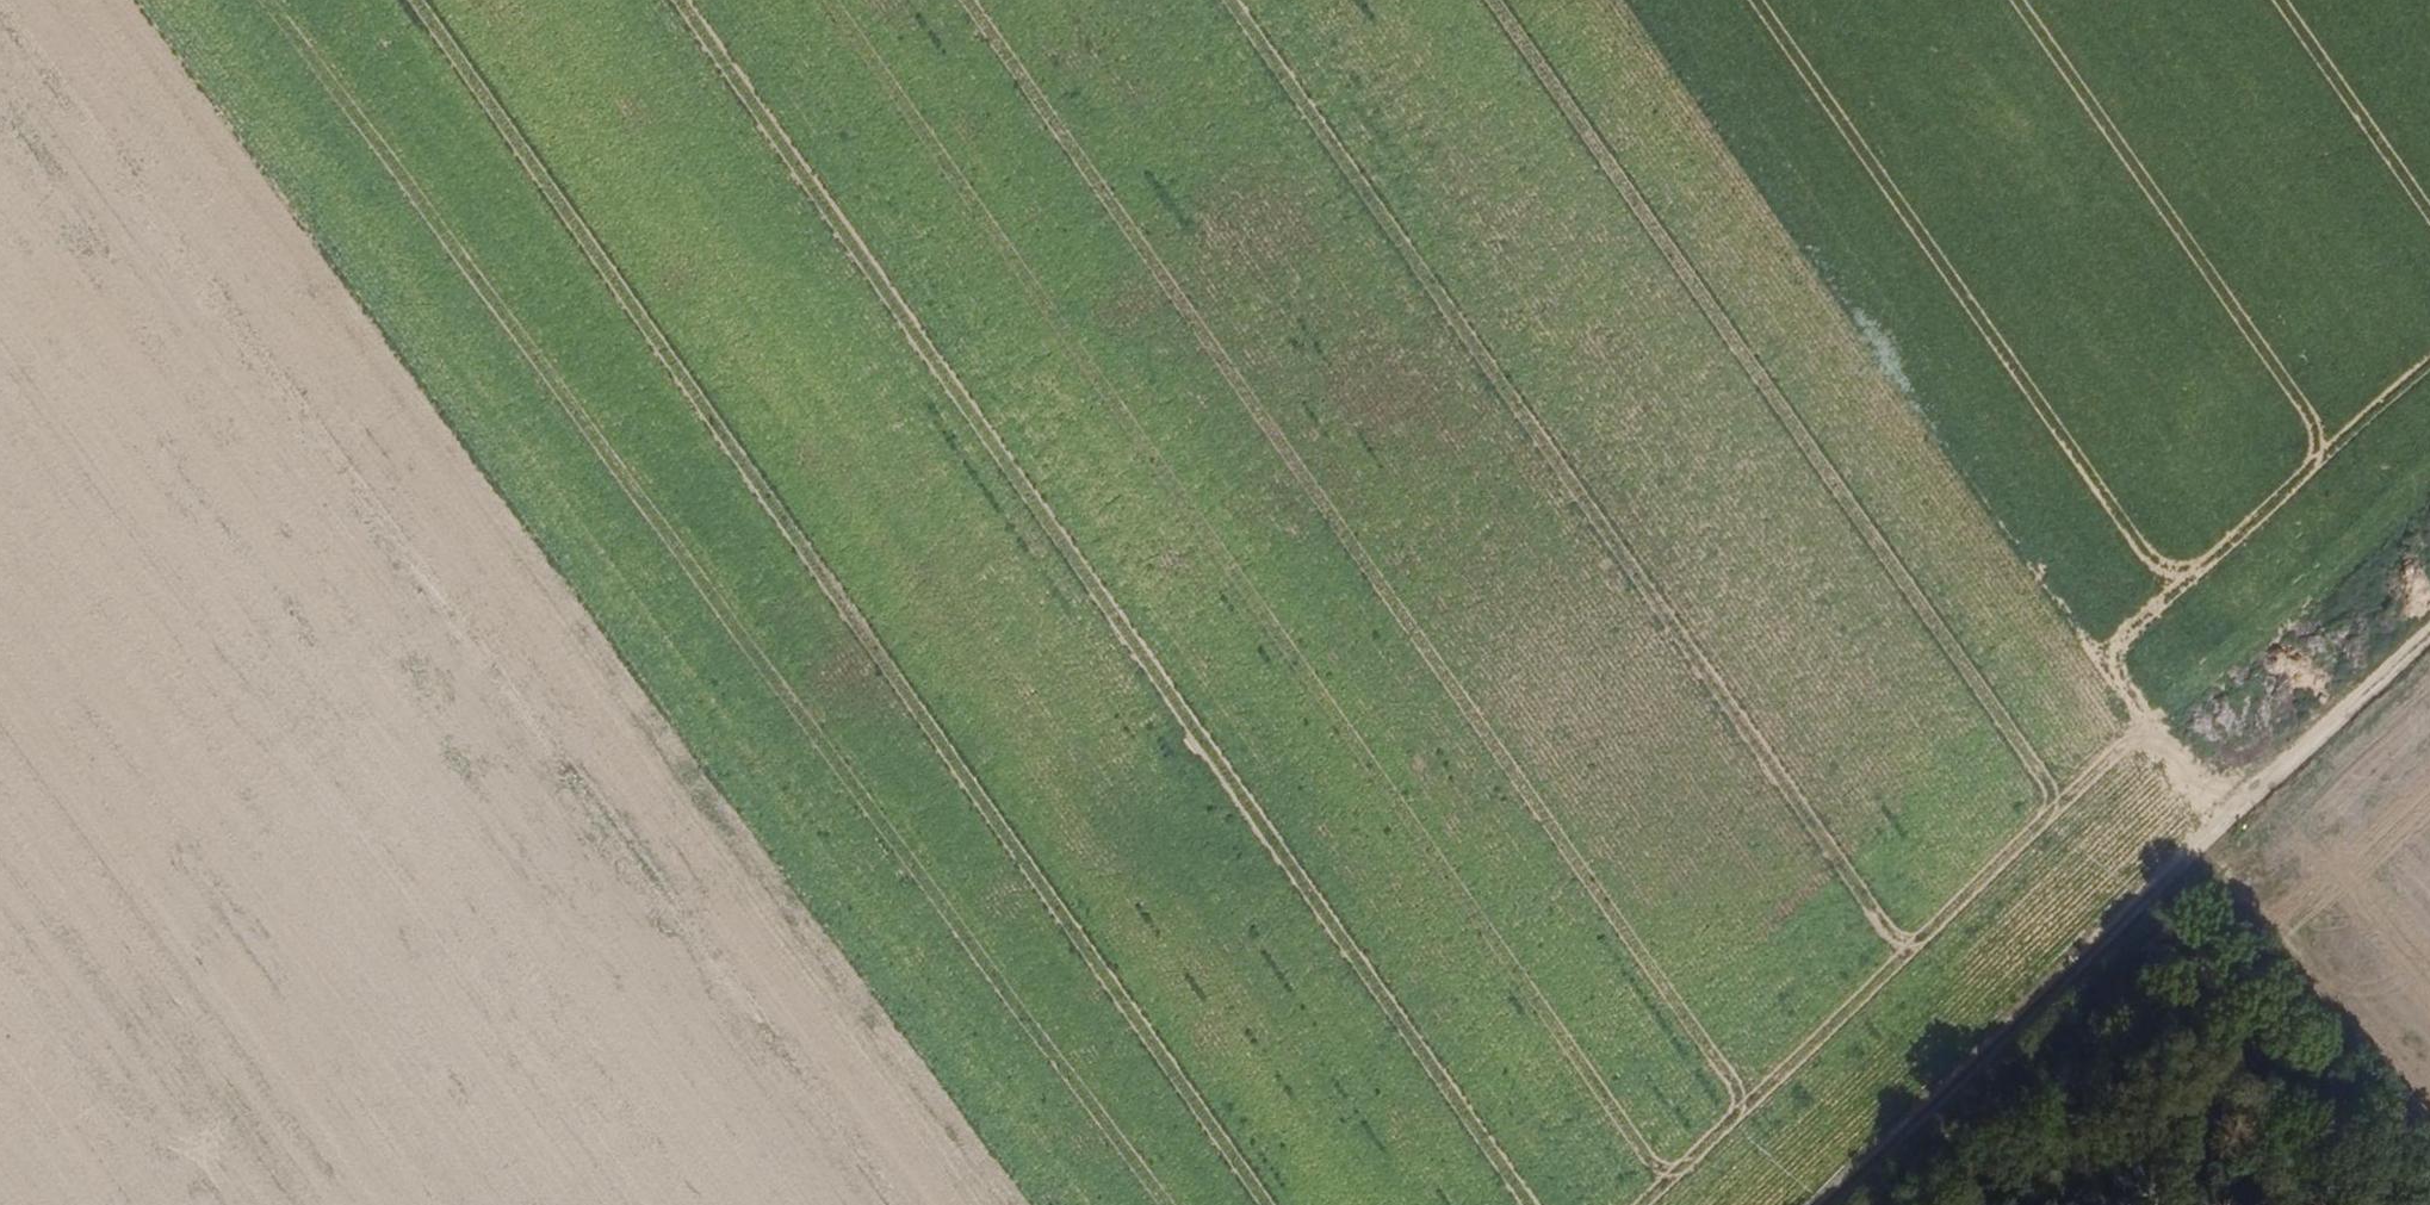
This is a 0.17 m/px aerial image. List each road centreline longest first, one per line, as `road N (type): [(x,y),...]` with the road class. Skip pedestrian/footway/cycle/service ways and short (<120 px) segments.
road 1 (track): [(2429,637),(1824,1204)]

